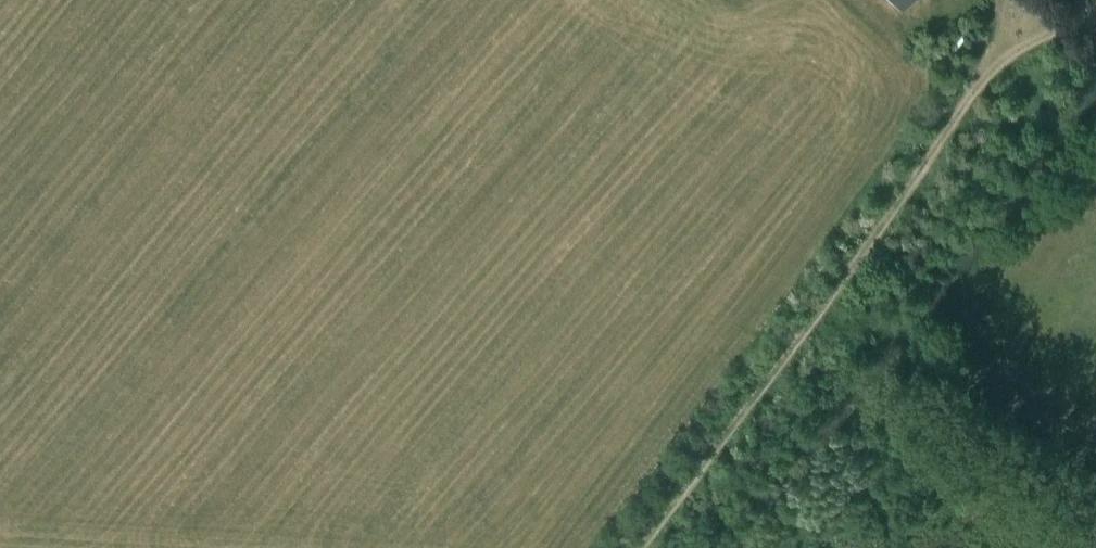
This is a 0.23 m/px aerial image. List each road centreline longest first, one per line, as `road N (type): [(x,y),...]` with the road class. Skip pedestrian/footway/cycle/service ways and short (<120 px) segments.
road 1 (track): [(1026,0),(634,547)]

